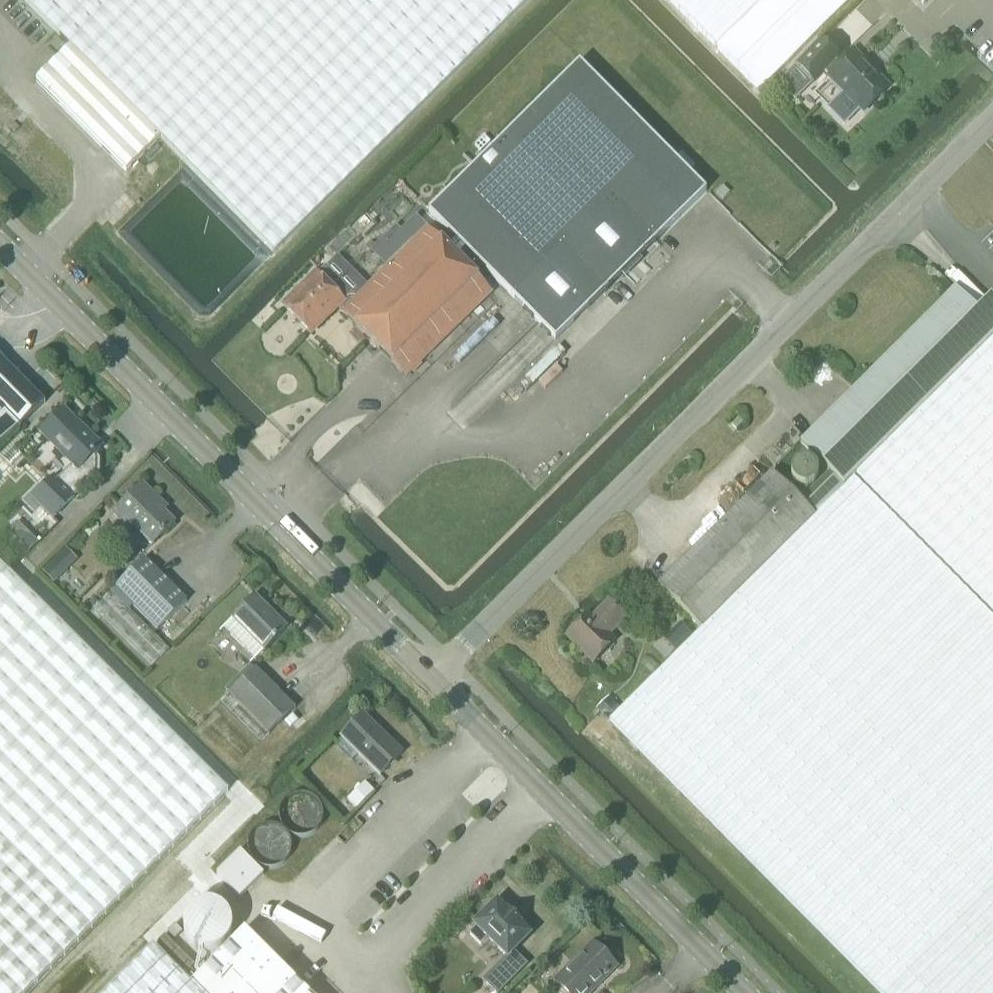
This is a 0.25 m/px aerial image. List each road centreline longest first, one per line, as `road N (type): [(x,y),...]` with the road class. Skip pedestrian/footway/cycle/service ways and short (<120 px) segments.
road 1 (unclassified): [(430,677),(992,118)]
road 2 (tertiary): [(430,677),(0,245)]
road 3 (tertiary): [(745,992),(430,677)]

